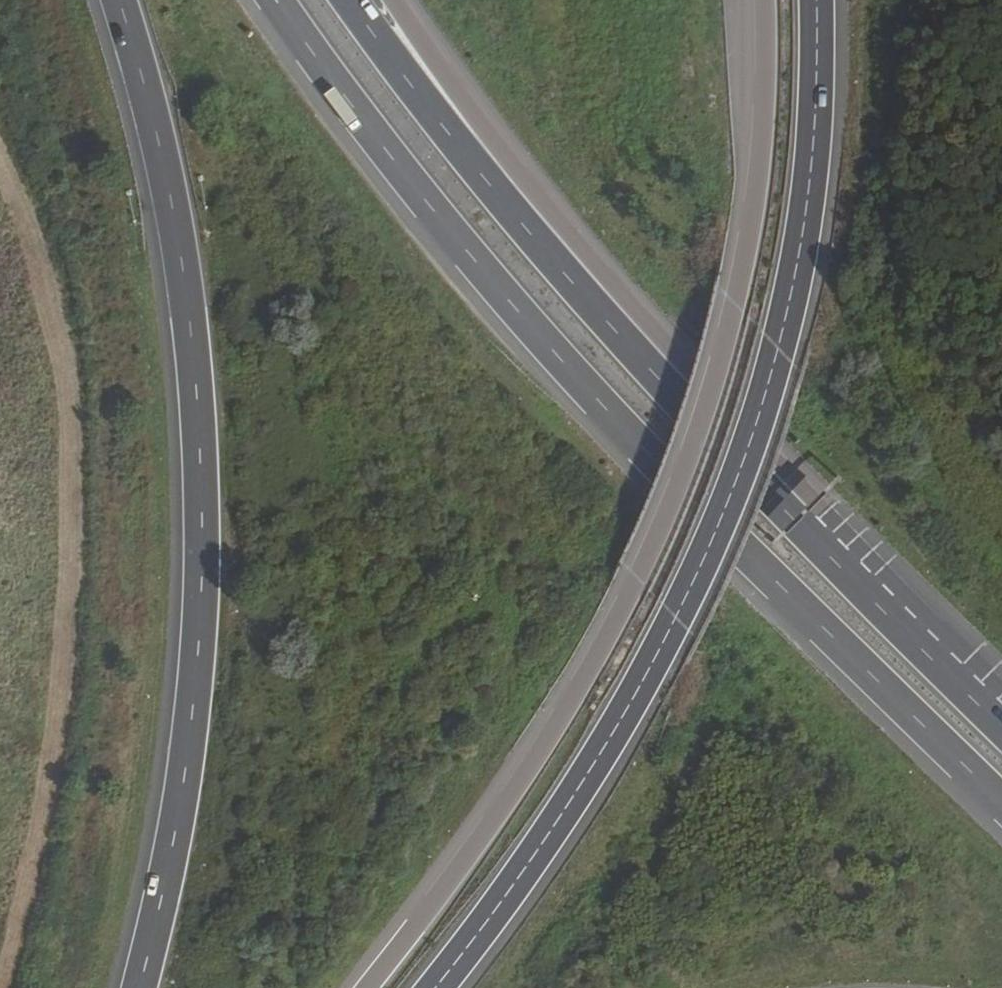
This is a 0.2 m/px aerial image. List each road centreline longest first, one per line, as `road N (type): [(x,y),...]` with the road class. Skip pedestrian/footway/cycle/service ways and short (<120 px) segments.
road 1 (motorway): [(276,0),(369,133),(567,373),(1001,806)]
road 2 (trunk): [(436,987),(600,755),(725,512),(759,418),(801,256),(816,0)]
road 3 (trunk): [(119,0),(175,219),(201,491),(191,717),(161,899),(136,987)]
road 4 (trunk): [(802,516),(726,450),(635,353),(492,190),(348,0)]
road 5 (trunk): [(706,400),(662,519),(563,713),(365,987)]
road 6 (trunk): [(706,400),(522,175),(394,0)]
road 7 (trunk): [(765,0),(760,170),(706,400)]
road 8 (motorway): [(1001,715),(802,516)]
road 9 (trunk): [(802,516),(706,400)]

